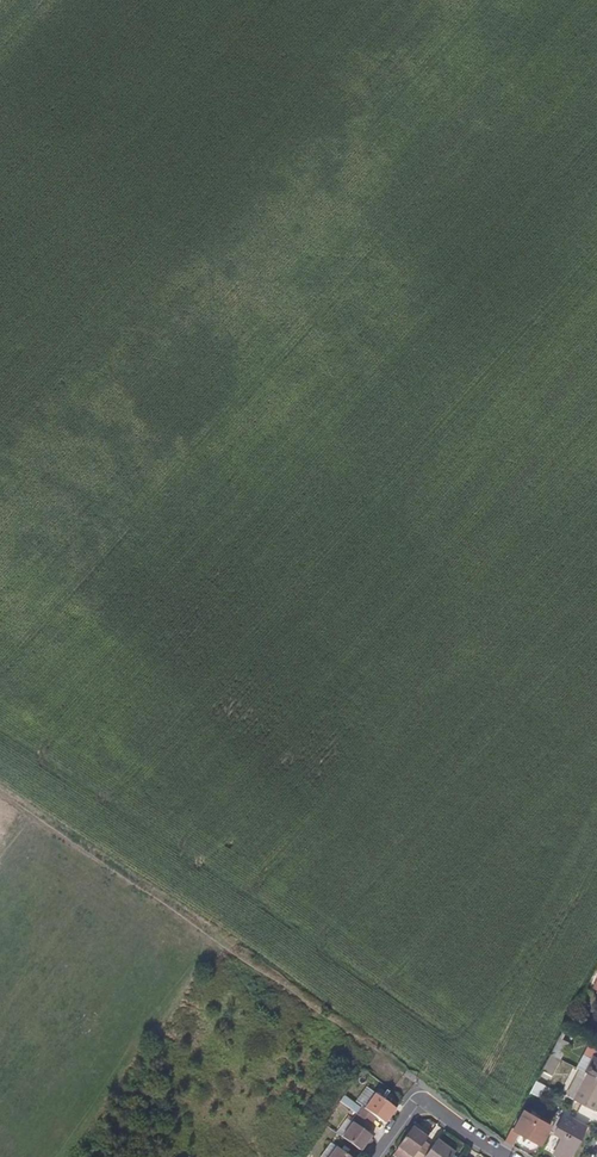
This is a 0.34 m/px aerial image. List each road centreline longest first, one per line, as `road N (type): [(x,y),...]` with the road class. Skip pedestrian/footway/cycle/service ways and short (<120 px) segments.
road 1 (track): [(0,804),(252,966),(386,1069)]

